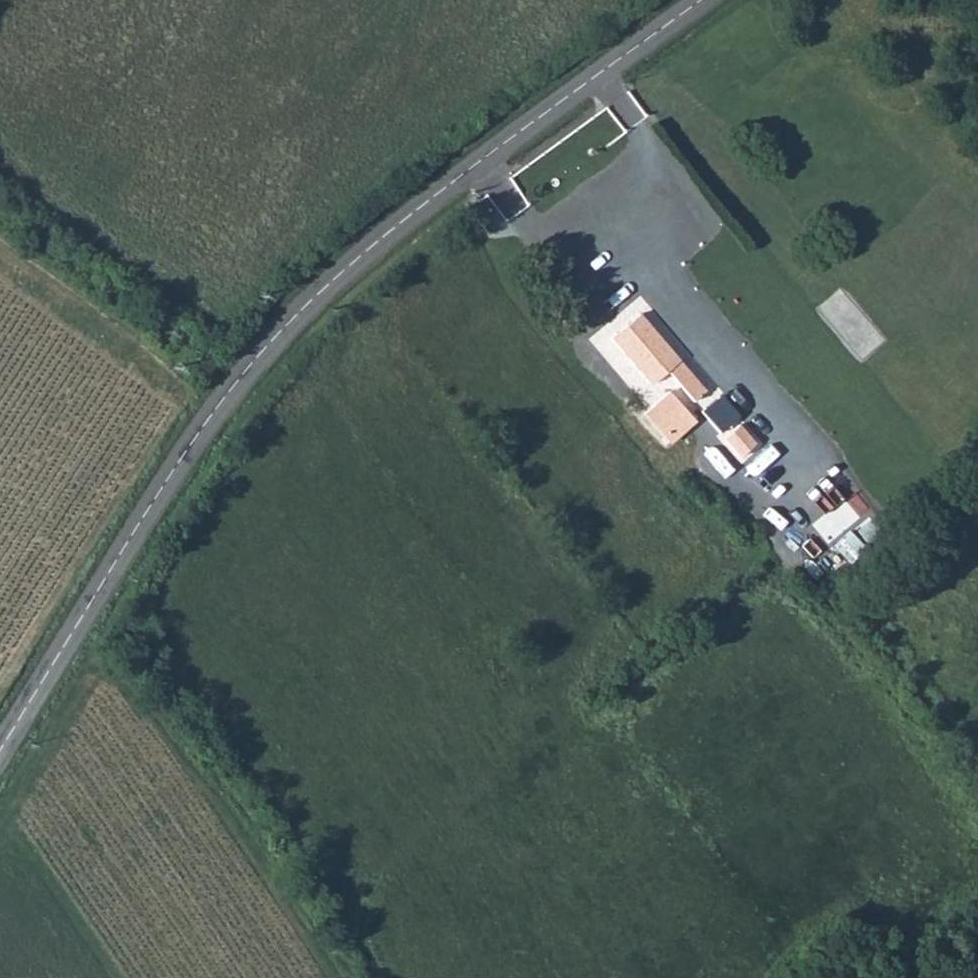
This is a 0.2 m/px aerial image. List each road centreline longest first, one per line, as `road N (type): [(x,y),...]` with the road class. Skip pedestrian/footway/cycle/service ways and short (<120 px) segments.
road 1 (tertiary): [(0,746),(171,473),(289,320),(402,220),(699,0)]

